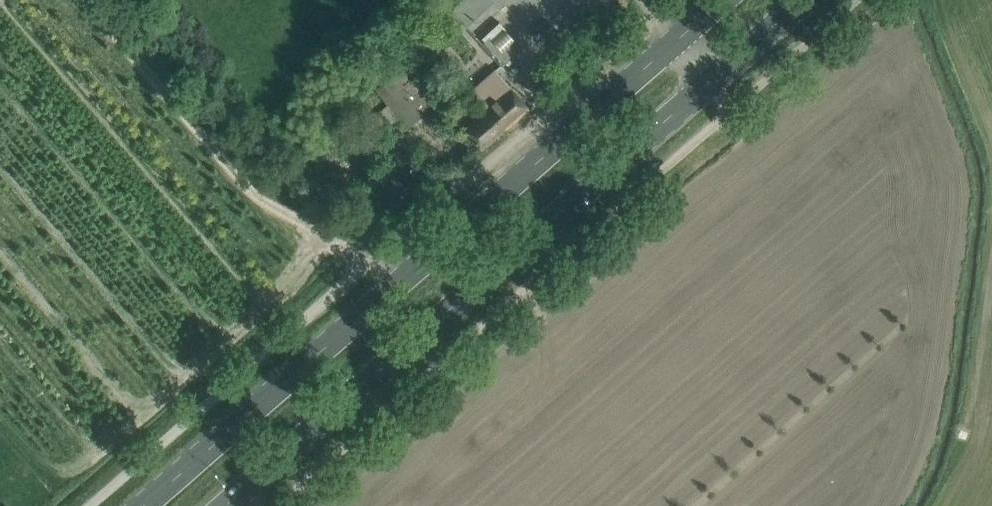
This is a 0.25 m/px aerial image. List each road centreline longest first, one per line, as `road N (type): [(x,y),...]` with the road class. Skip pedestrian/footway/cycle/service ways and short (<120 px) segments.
road 1 (primary): [(732,0),(150,505)]
road 2 (primary): [(228,505),(808,0)]

